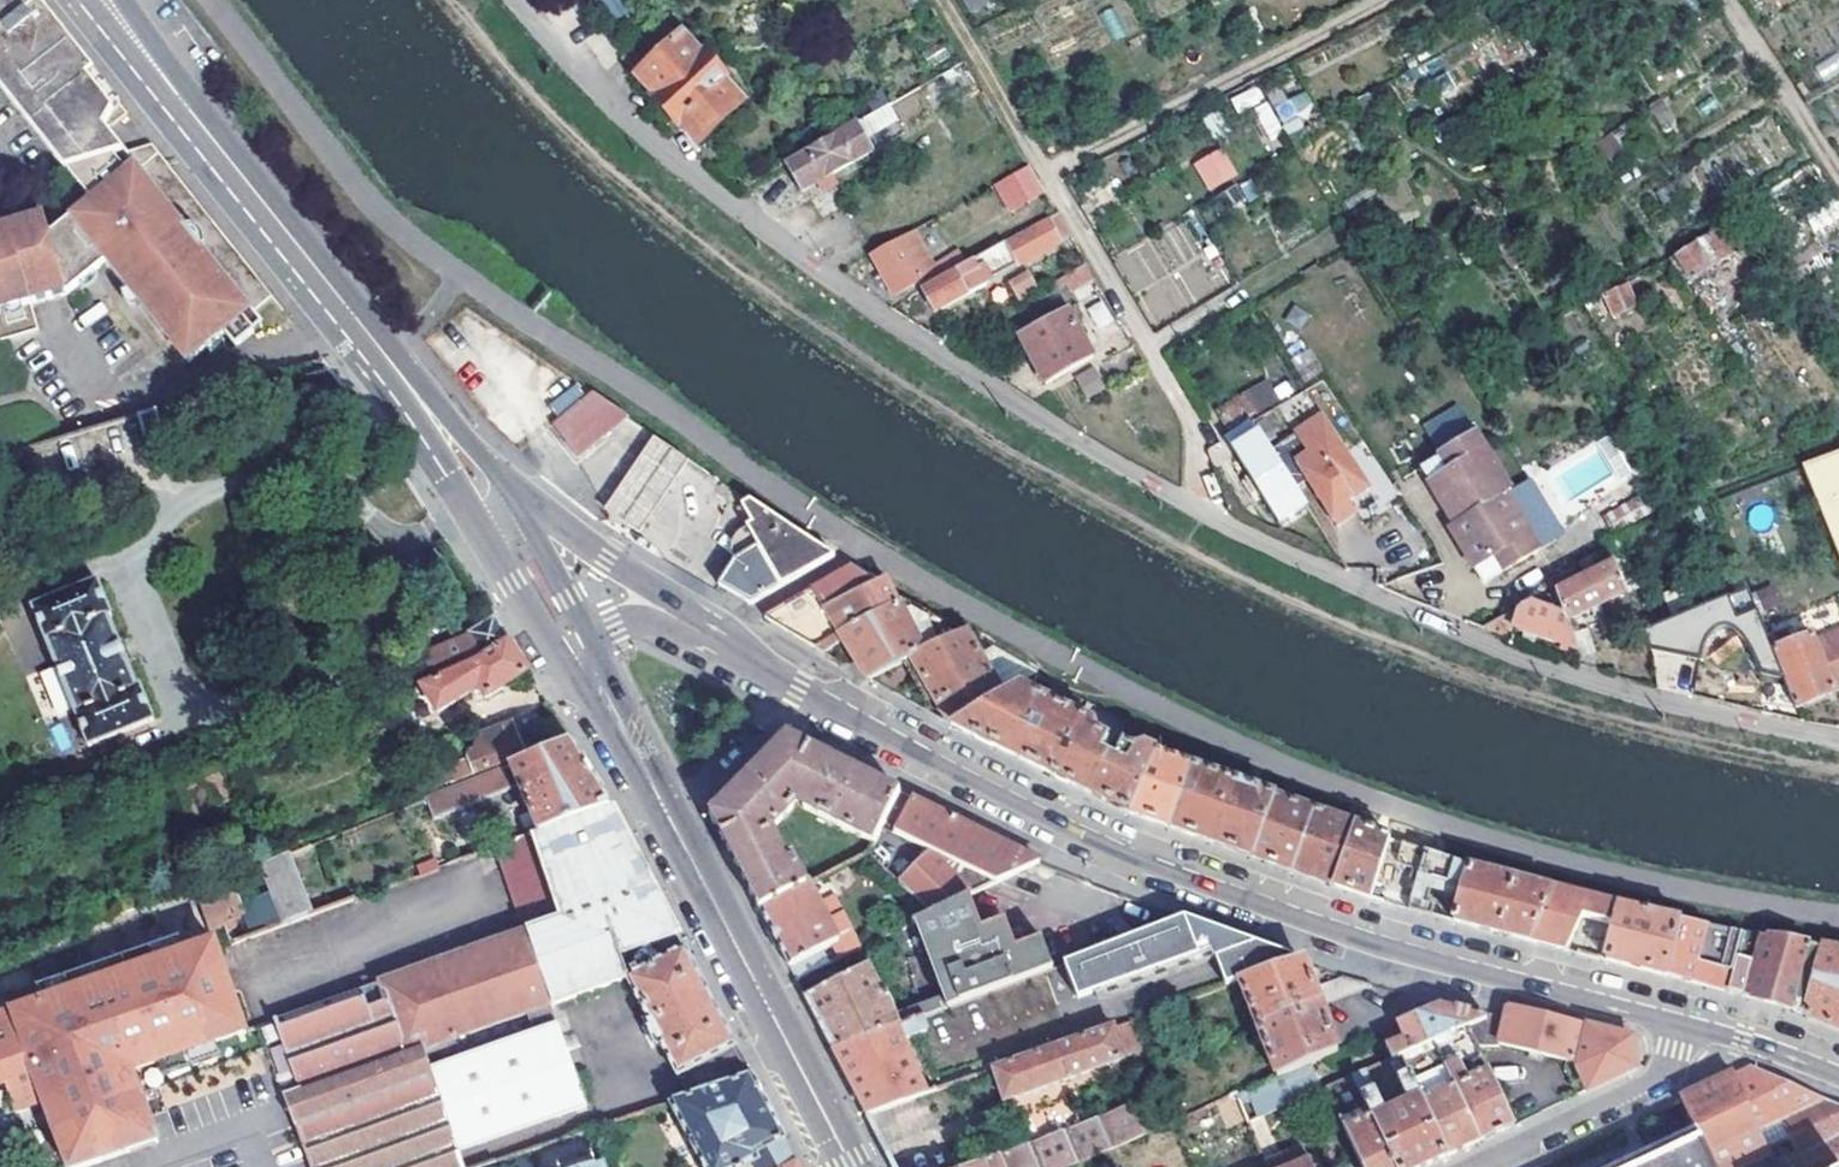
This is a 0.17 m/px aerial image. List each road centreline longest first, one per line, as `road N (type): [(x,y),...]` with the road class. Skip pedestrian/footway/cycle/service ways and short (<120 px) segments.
road 1 (track): [(449,0),(621,183),(823,335),(1104,504),(1364,636),(1634,724),(1838,767)]
road 2 (residential): [(1838,741),(1597,685),(1402,608),(1153,483),(980,381),(682,169),(513,0)]
road 3 (secondary): [(1683,1025),(1350,937),(1146,865),(943,769),(698,630)]
road 4 (track): [(942,0),(1205,439),(1205,511)]
road 5 (secondary): [(101,0),(395,366)]
road 6 (secondary): [(661,800),(851,1166)]
road 7 (track): [(1045,171),(1380,0)]
road 8 (residential): [(1469,1166),(1646,1084),(1665,1071),(1683,1025)]
road 9 (track): [(1149,347),(1337,237)]
road 10 (secondary): [(698,630),(522,503)]
road 11 (track): [(1838,175),(1727,0)]
road 12 (secondary): [(522,503),(395,366)]
road 13 (secondary): [(395,366),(478,528)]
road 14 (secondary): [(478,528),(576,679)]
road 15 (secondary): [(661,800),(636,725),(591,639)]
road 16 (secondary): [(1838,1078),(1741,1038),(1683,1025)]
road 17 (secondary): [(591,639),(522,503)]
road 18 (secondary): [(576,679),(661,800)]

